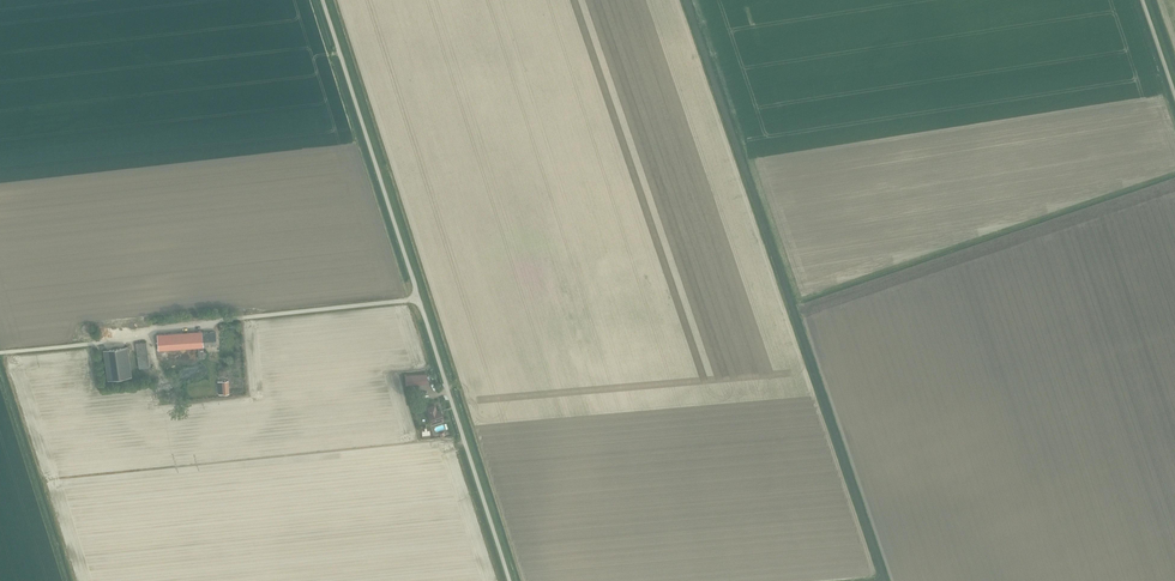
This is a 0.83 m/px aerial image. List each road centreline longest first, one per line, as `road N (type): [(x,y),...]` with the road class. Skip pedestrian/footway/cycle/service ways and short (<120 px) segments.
road 1 (unclassified): [(510,580),(322,0)]

